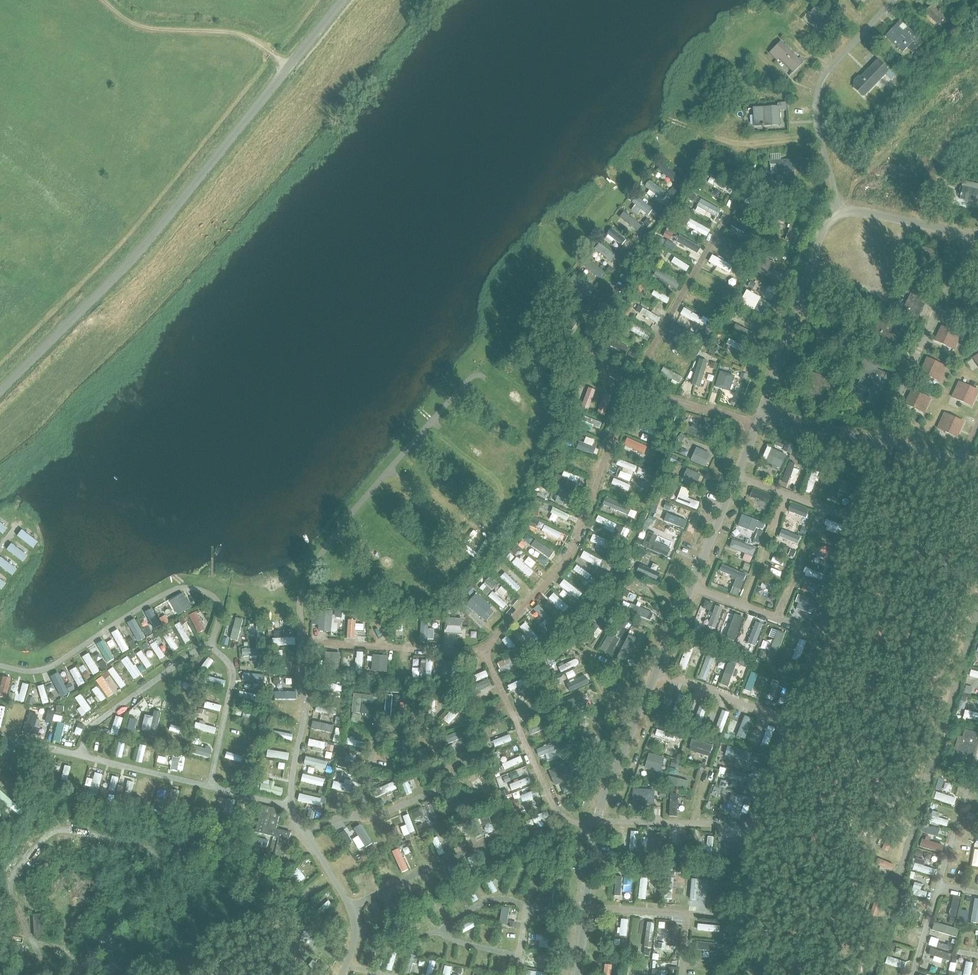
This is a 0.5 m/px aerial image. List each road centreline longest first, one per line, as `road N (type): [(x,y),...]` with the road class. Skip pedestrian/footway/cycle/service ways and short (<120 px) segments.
road 1 (unclassified): [(0,385),(178,203),(339,0)]

